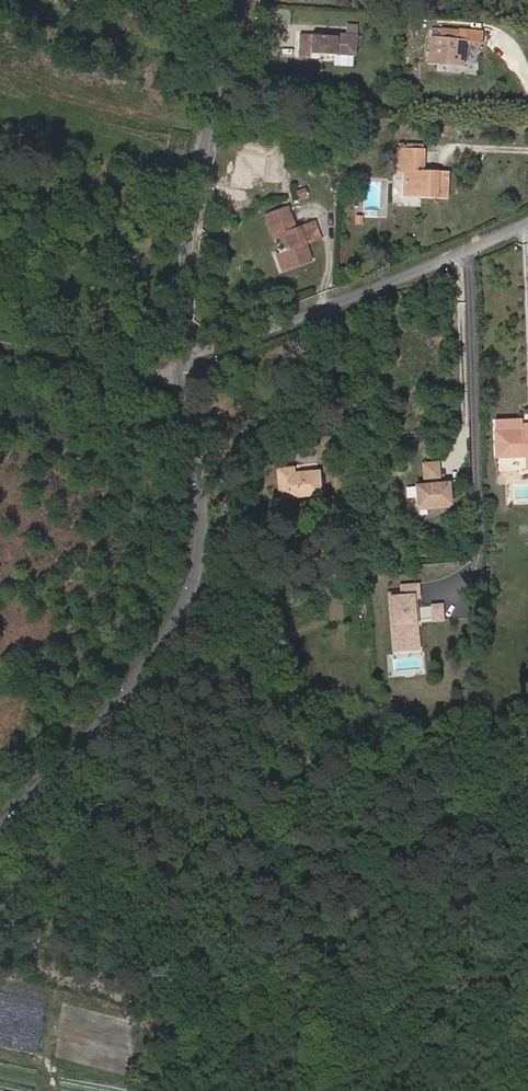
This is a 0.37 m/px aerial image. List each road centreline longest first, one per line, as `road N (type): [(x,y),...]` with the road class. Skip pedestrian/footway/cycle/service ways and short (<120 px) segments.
road 1 (residential): [(191,358),(210,512),(194,588),(71,758),(0,839)]
road 2 (residential): [(250,0),(201,175),(191,358)]
road 3 (residential): [(527,224),(191,358)]
road 4 (track): [(0,347),(164,370),(191,358)]

